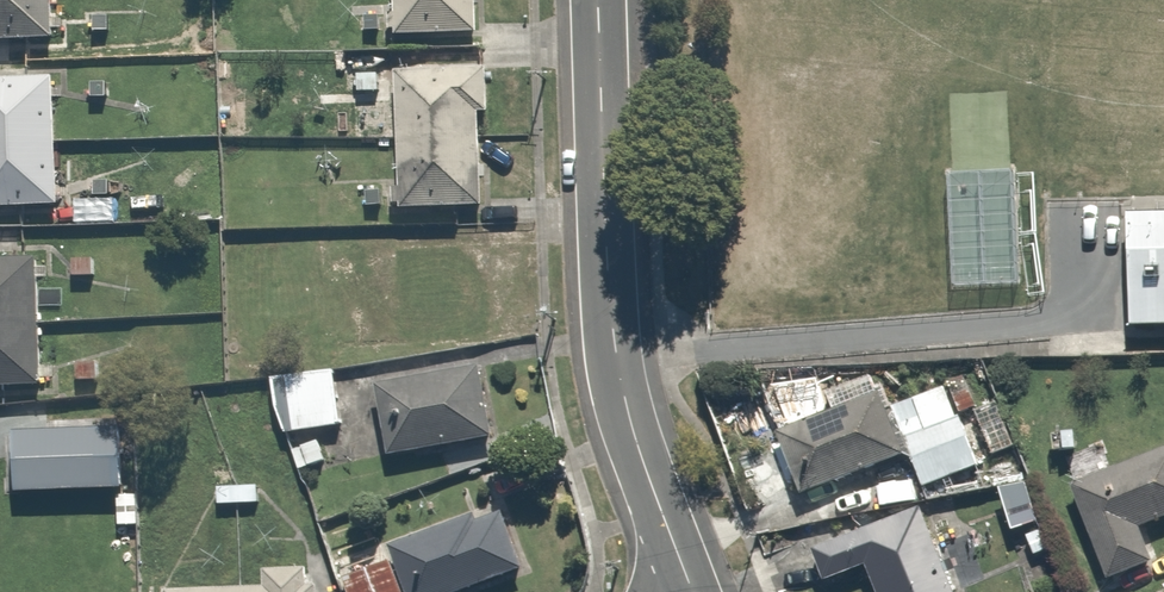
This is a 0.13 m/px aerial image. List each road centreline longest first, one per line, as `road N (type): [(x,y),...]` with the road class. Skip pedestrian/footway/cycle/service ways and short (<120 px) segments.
road 1 (residential): [(598,0),(618,364),(639,456),(689,591)]

